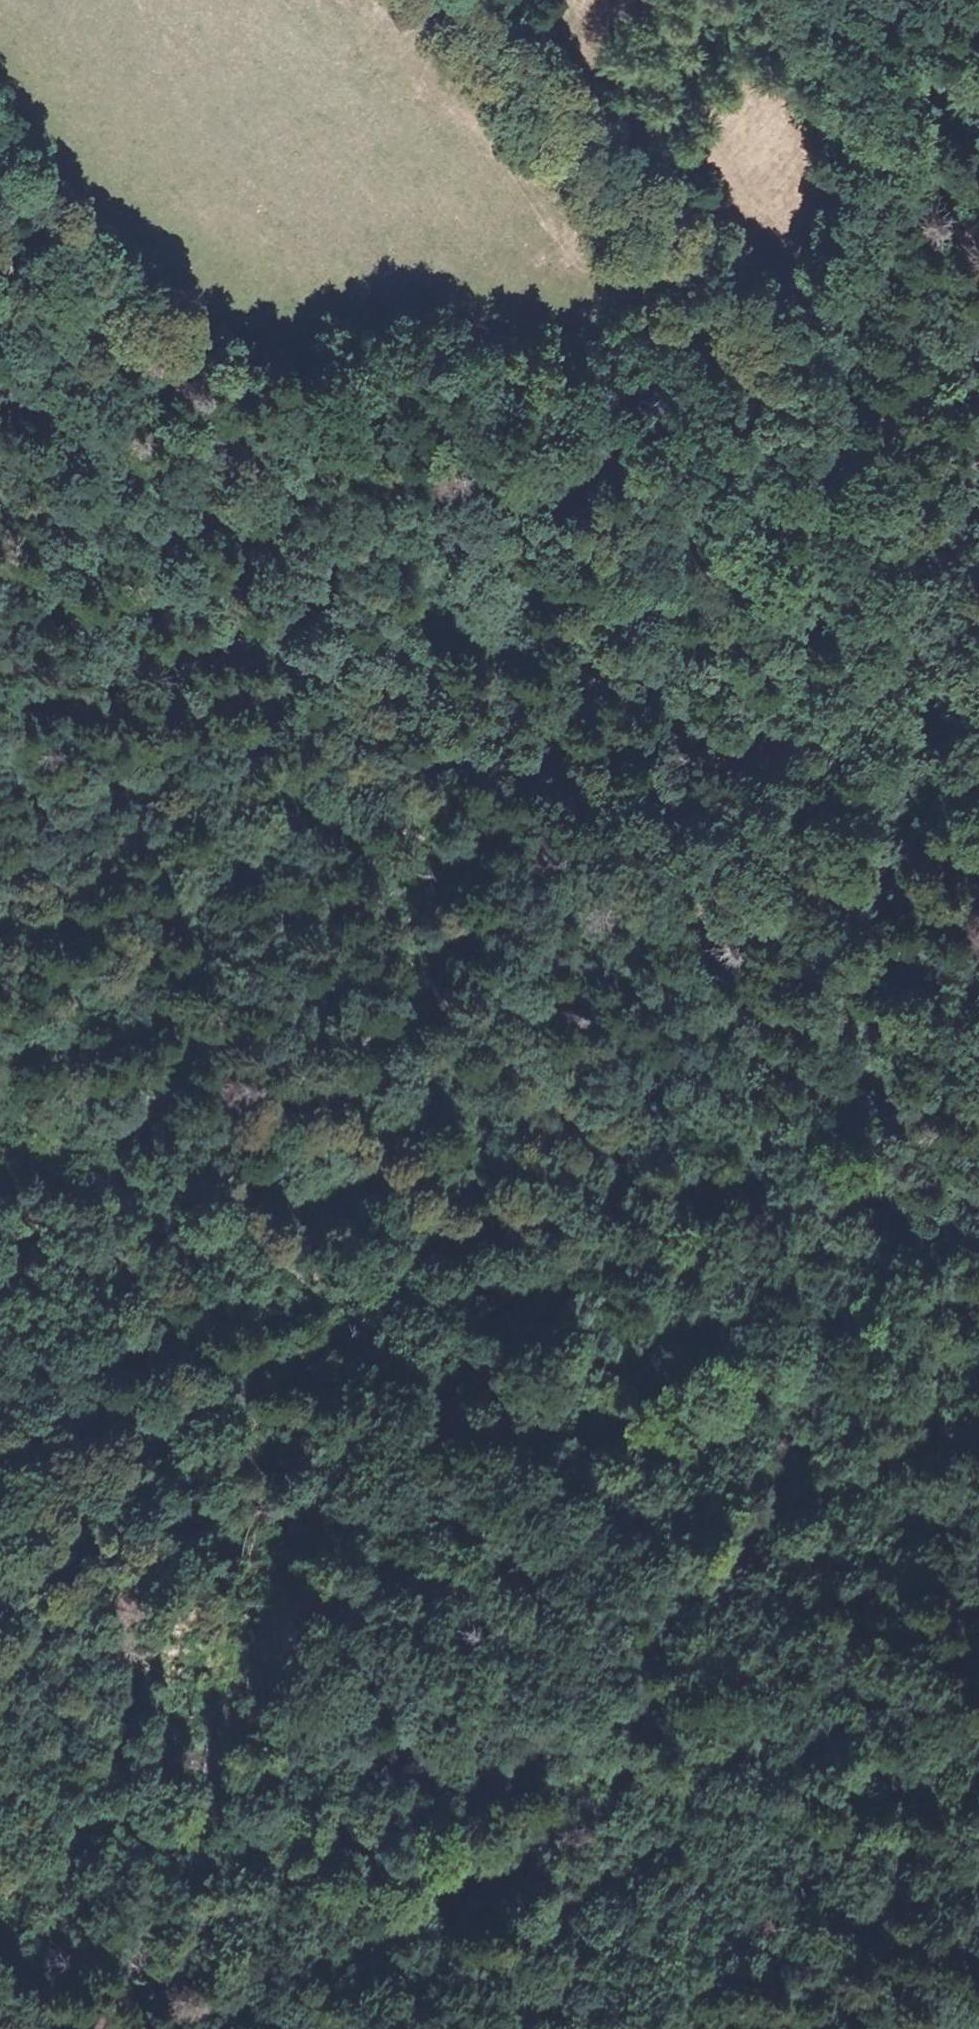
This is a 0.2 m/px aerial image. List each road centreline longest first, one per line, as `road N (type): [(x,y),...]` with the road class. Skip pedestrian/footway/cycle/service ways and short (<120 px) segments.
road 1 (track): [(886,727),(897,608),(944,500),(969,401),(969,162),(924,70),(852,0)]

